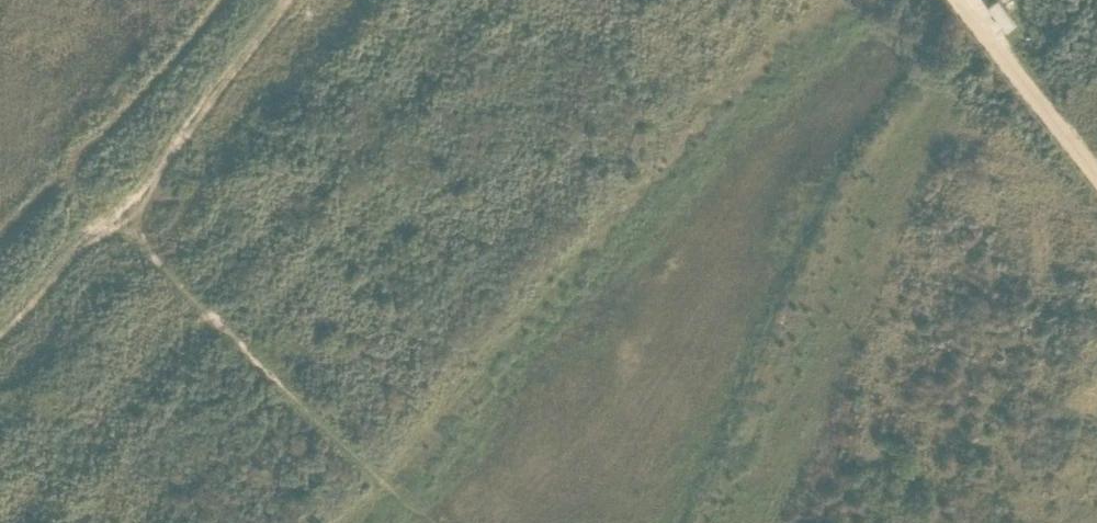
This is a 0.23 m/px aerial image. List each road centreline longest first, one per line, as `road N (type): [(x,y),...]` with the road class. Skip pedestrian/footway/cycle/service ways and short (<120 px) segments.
road 1 (track): [(0,326),(306,0)]
road 2 (track): [(0,233),(226,0)]
road 3 (track): [(1096,176),(957,0)]

